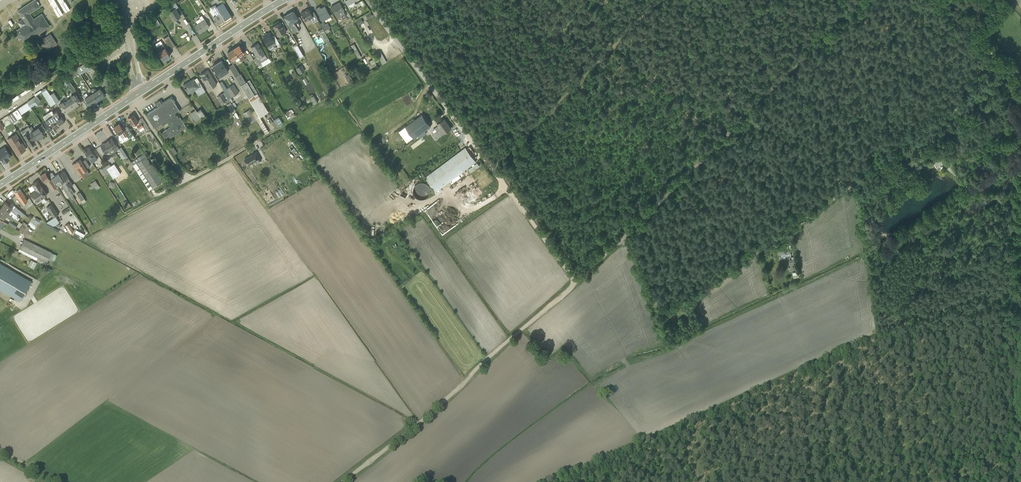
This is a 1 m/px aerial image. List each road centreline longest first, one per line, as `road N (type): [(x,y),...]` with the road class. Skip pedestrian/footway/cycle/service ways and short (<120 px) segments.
road 1 (track): [(806,218),(1003,73),(936,0)]
road 2 (secondary): [(0,185),(286,0)]
road 3 (track): [(344,481),(576,282)]
road 4 (track): [(626,233),(658,306),(693,298),(806,218)]
road 5 (unclassified): [(365,0),(471,143)]
road 6 (track): [(576,282),(471,143)]

